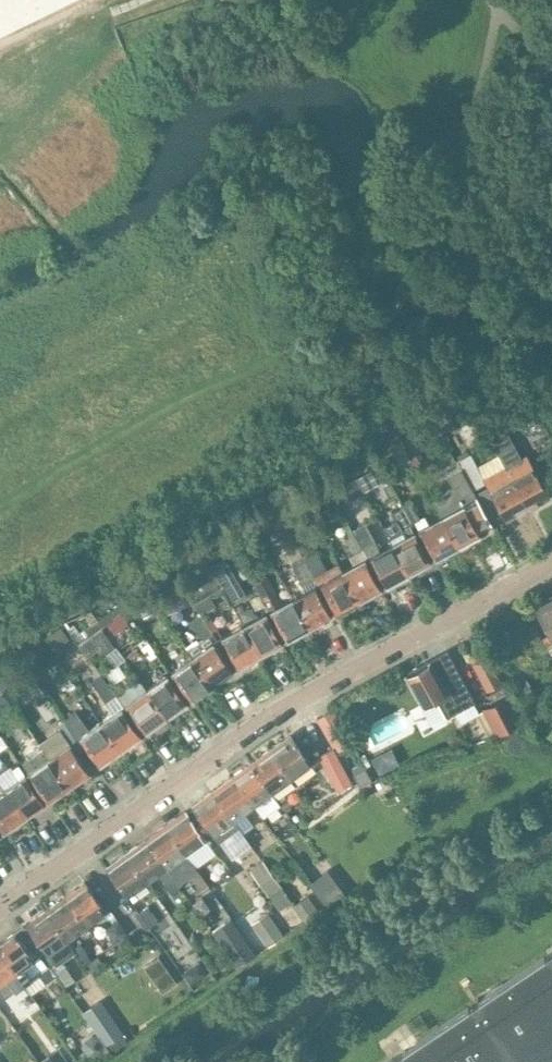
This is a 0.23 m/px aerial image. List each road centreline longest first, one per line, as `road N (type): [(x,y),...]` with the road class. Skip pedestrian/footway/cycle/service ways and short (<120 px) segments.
road 1 (residential): [(0,905),(199,765),(551,564)]

